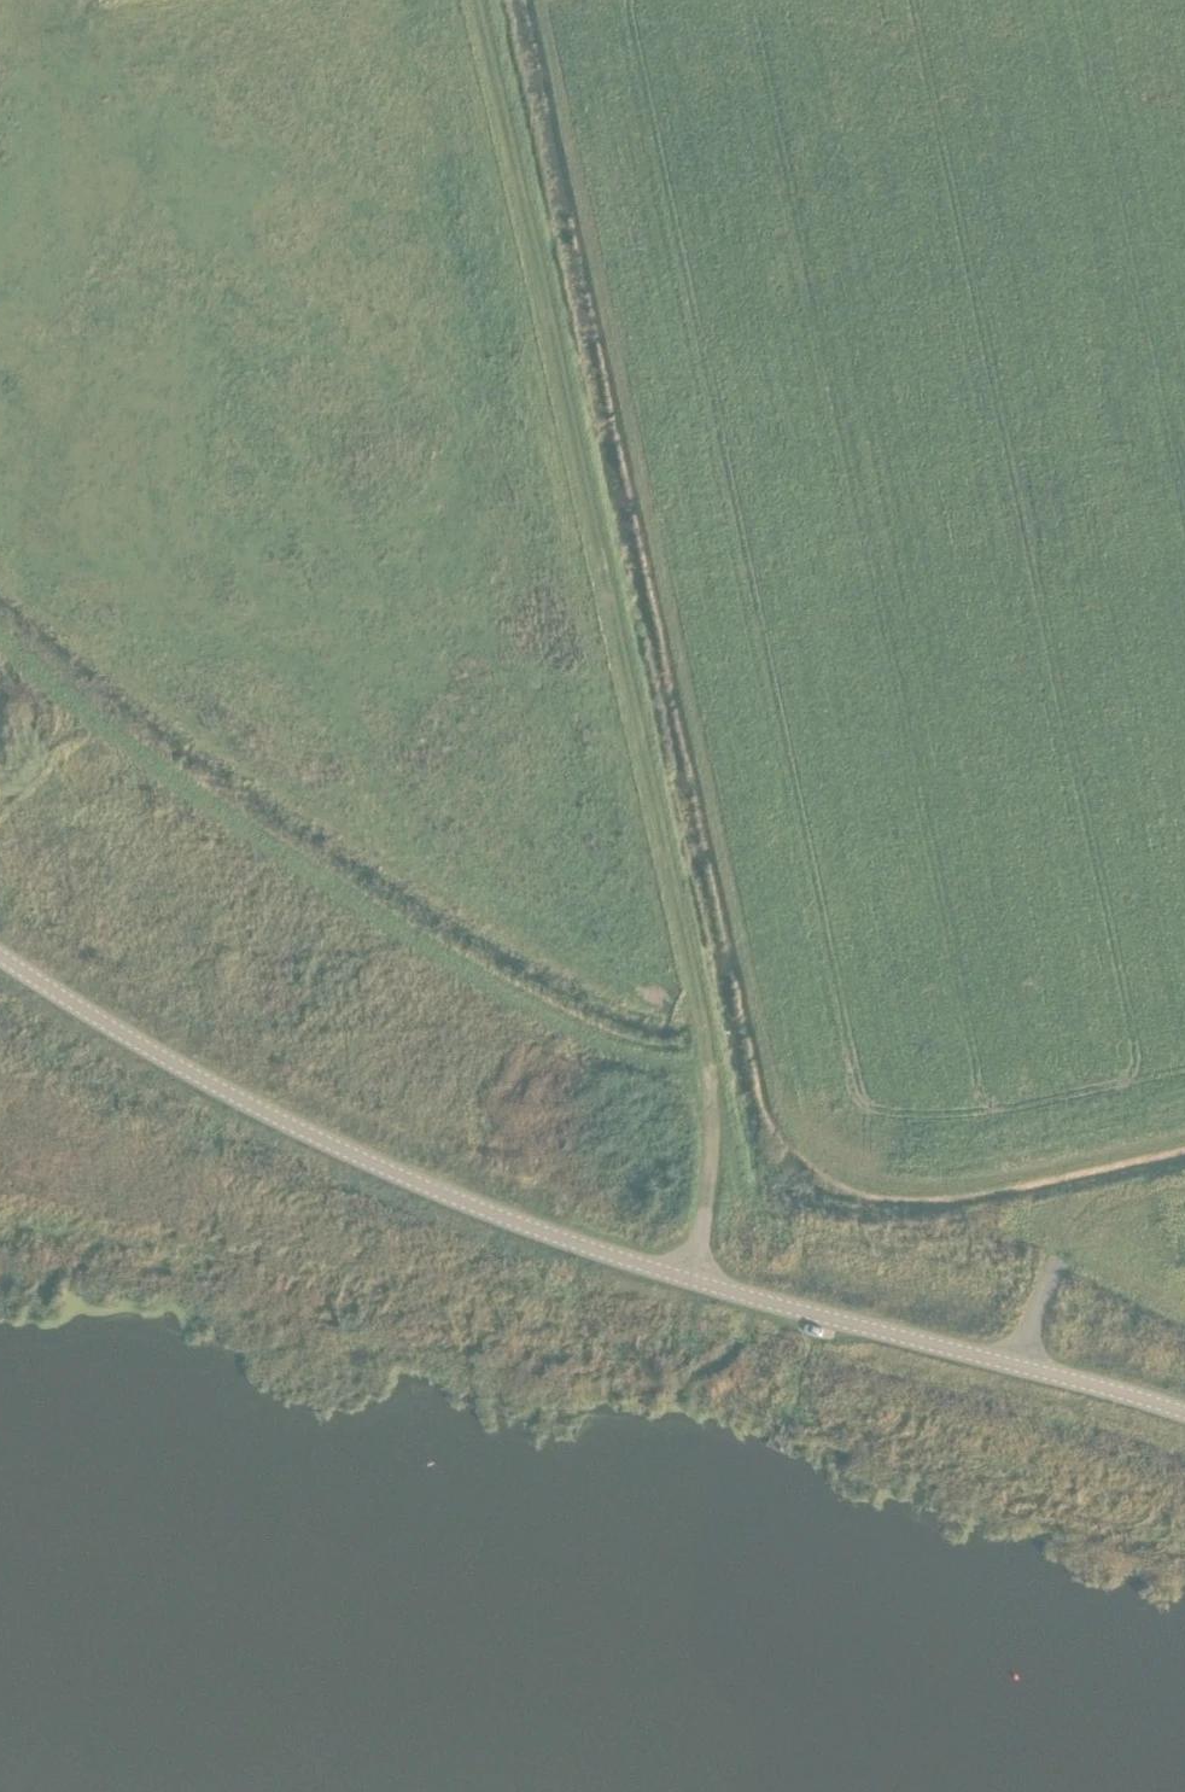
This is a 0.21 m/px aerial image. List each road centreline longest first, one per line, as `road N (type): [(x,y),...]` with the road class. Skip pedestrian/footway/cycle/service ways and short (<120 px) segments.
road 1 (track): [(475,0),(727,1161),(728,1213),(709,1283)]
road 2 (unclassified): [(1184,1409),(658,1270),(516,1223),(377,1166),(140,1049),(0,956)]

